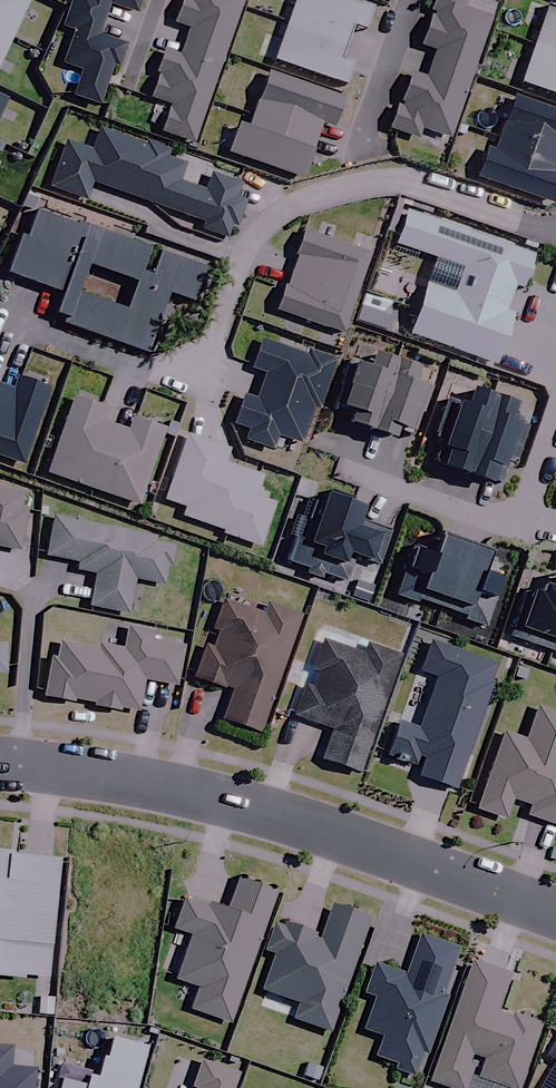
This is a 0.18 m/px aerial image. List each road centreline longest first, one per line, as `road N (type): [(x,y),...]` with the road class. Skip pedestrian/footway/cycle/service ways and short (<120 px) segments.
road 1 (residential): [(555,914),(250,806),(74,772),(0,766)]
road 2 (residential): [(522,222),(417,185),(375,182),(301,199),(262,225),(243,258),(193,392)]
road 3 (residential): [(341,469),(478,517),(527,509)]
road 4 (residential): [(366,152),(366,131),(412,0)]

